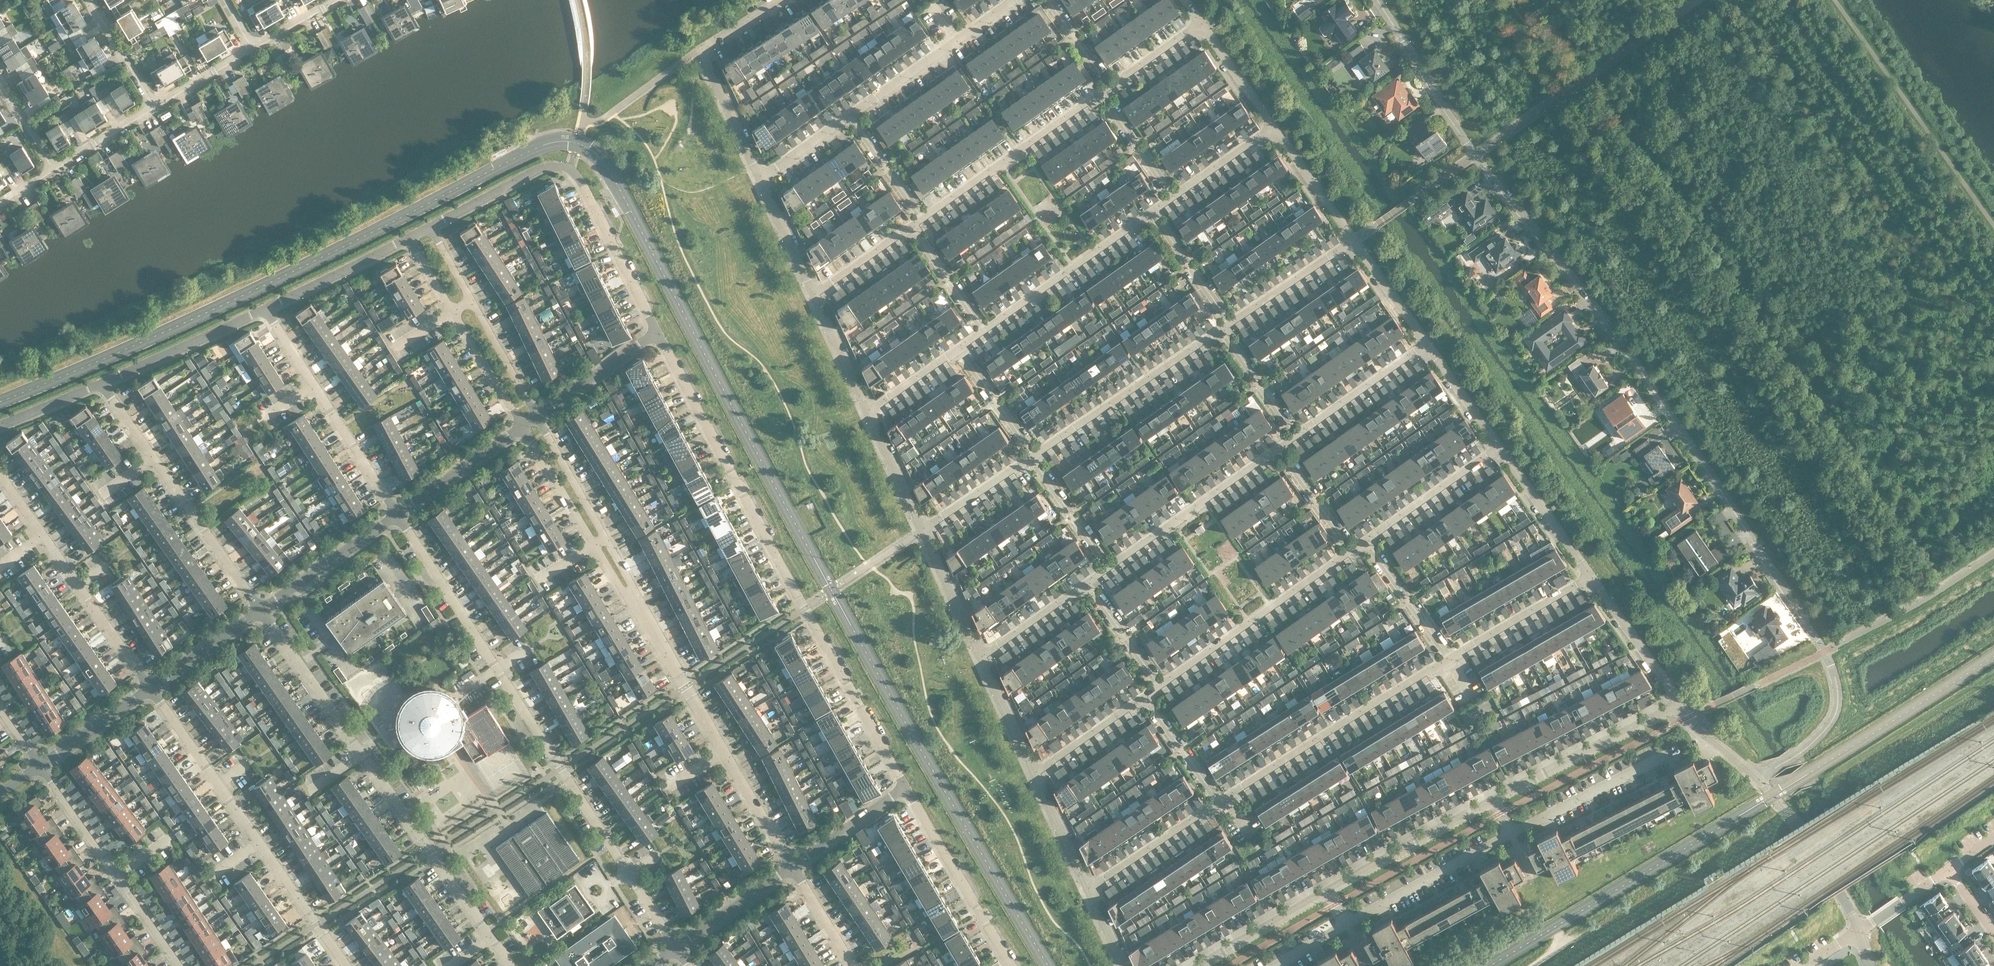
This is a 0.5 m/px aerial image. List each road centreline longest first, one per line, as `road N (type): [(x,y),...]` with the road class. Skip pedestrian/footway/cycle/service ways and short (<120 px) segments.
road 1 (residential): [(1377,0),(1475,156),(1630,355),(1824,652)]
road 2 (residential): [(1200,965),(1370,867),(1681,705)]
road 3 (residential): [(676,950),(397,515)]
road 4 (residential): [(660,337),(905,787)]
road 5 (residential): [(513,965),(260,613)]
road 6 (residential): [(430,227),(535,170),(569,170),(660,337)]
road 7 (residential): [(346,965),(150,690)]
road 8 (residential): [(792,868),(633,598)]
road 9 (residential): [(260,613),(102,383)]
road 10 (residential): [(1220,803),(1450,659)]
road 11 (residential): [(150,690),(0,471)]
road 12 (residential): [(182,965),(40,765)]
road 13 (residential): [(397,515),(265,309)]
road 14 (residential): [(1161,686),(1352,551)]
road 15 (residential): [(760,178),(702,49),(779,0)]
road 16 (residential): [(1034,457),(1222,331)]
road 17 (residential): [(923,219),(1101,94)]
road 18 (residential): [(1110,568),(1280,448)]
road 19 (residential): [(905,787),(1010,965)]
road 20 (residential): [(985,331),(1152,213)]
road 21 (residential): [(633,598),(538,417)]
road 22 (residential): [(523,427),(633,598)]
road 23 (residential): [(850,115),(1013,0)]
road 24 (residential): [(1758,778),(1798,828),(1858,931)]
road 25 (residential): [(102,383),(265,309)]
road 26 (residential): [(260,613),(397,515)]
road 27 (unclassified): [(1824,652),(1836,713),(1805,749),(1758,778)]
road 28 (residential): [(1450,659),(1591,577)]
road 29 (residential): [(1367,541),(1500,447)]
road 30 (residential): [(265,309),(408,238)]
road 31 (residential): [(1297,436),(1427,344)]
road 32 (residential): [(1591,577),(1500,447)]
road 33 (residential): [(1088,889),(1220,803)]
road 34 (residential): [(1681,705),(1591,577)]
road 35 (residential): [(397,515),(523,427)]
road 36 (residential): [(1231,325),(1354,241)]
road 37 (residential): [(538,417),(660,337)]
road 38 (residential): [(1450,659),(1367,541)]
road 39 (residential): [(676,950),(792,868)]
road 40 (residential): [(982,658),(923,530)]
road 41 (residential): [(1354,241),(1273,126)]
road 42 (residential): [(792,868),(905,787)]
road 43 (residential): [(1231,325),(1152,213)]
road 44 (residential): [(453,311),(523,427)]
road 45 (residential): [(1110,568),(1034,457)]
road 46 (residential): [(150,690),(260,613)]
road 47 (residential): [(1035,774),(1145,697)]
road 48 (residential): [(538,417),(472,301)]
road 49 (residential): [(40,765),(150,690)]
road 50 (residential): [(923,530),(1034,457)]
road 51 (residential): [(1034,457),(960,348)]
road 52 (residential): [(154,111),(86,0)]
road 53 (residential): [(982,658),(1088,583)]
road 54 (residential): [(1220,803),(1145,697)]
road 55 (residential): [(869,413),(815,295)]
road 56 (residential): [(815,295),(760,178)]
road 57 (residential): [(1297,436),(1222,331)]
road 58 (residential): [(923,530),(869,413)]
road 59 (residential): [(985,331),(911,227)]
road 60 (residential): [(1035,774),(982,658)]
road 61 (residential): [(923,219),(850,115)]
road 62 (residential): [(1088,889),(1035,774)]
road 63 (residential): [(1161,686),(1088,583)]
road 64 (residential): [(1427,344),(1354,241)]
road 65 (residential): [(1174,197),(1101,94)]
road 66 (residential): [(1500,447),(1427,344)]
road 67 (residential): [(1352,551),(1280,448)]
road 68 (residential): [(1273,126),(1201,23)]
road 69 (residential): [(1174,197),(1273,126)]

